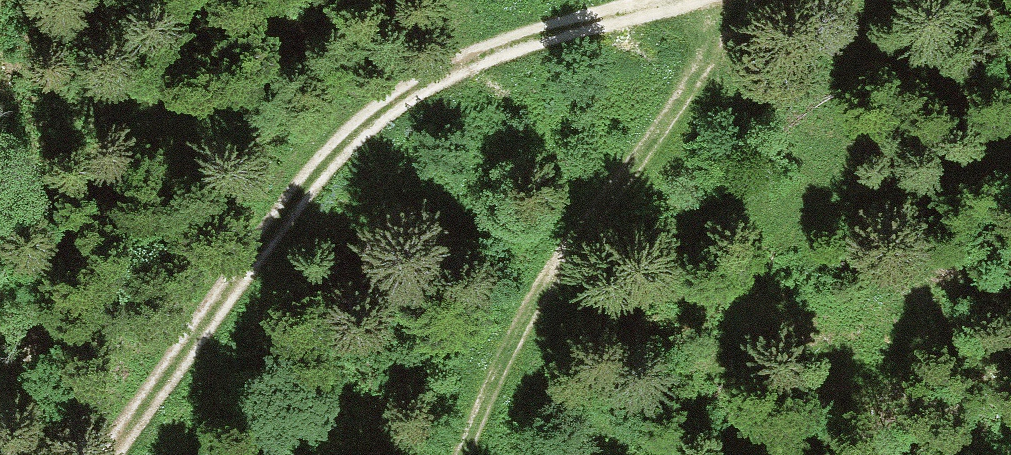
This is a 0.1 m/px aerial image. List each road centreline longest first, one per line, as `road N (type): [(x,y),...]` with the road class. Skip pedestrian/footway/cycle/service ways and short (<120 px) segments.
road 1 (track): [(122,454),(325,164),(403,93),(570,21),(676,0)]
road 2 (track): [(731,0),(515,305),(464,454)]

